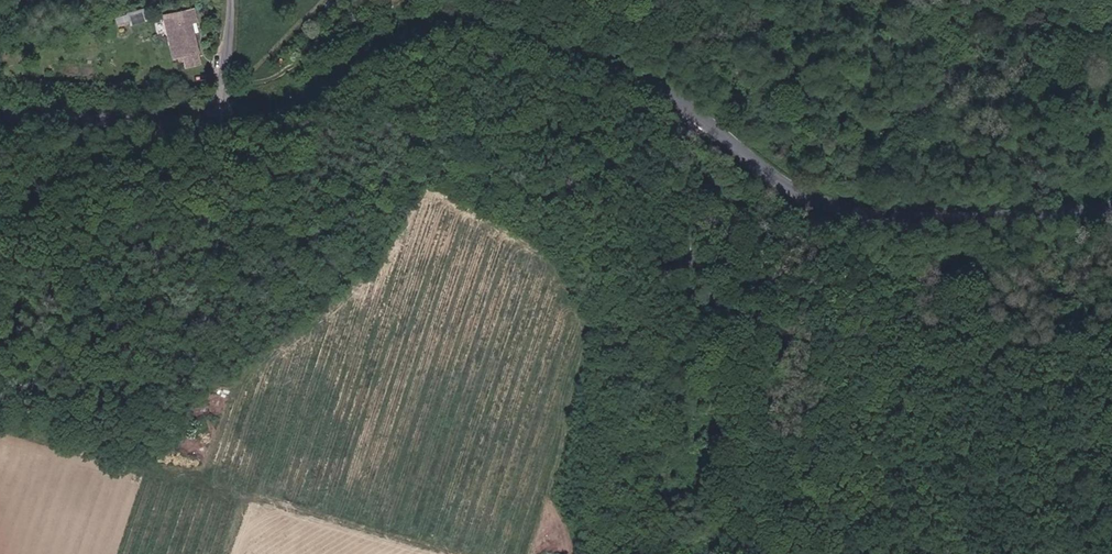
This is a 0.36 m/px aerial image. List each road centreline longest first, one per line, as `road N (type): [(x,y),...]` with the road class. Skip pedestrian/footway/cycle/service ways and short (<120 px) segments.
road 1 (tertiary): [(231,120),(304,100),(412,38),(494,22),(590,50),(672,98)]
road 2 (tertiary): [(672,98),(755,164),(846,208),(917,221),(1111,207)]
road 3 (unclassified): [(655,553),(660,386),(682,235),(672,98)]
road 4 (tertiary): [(0,107),(231,120)]

